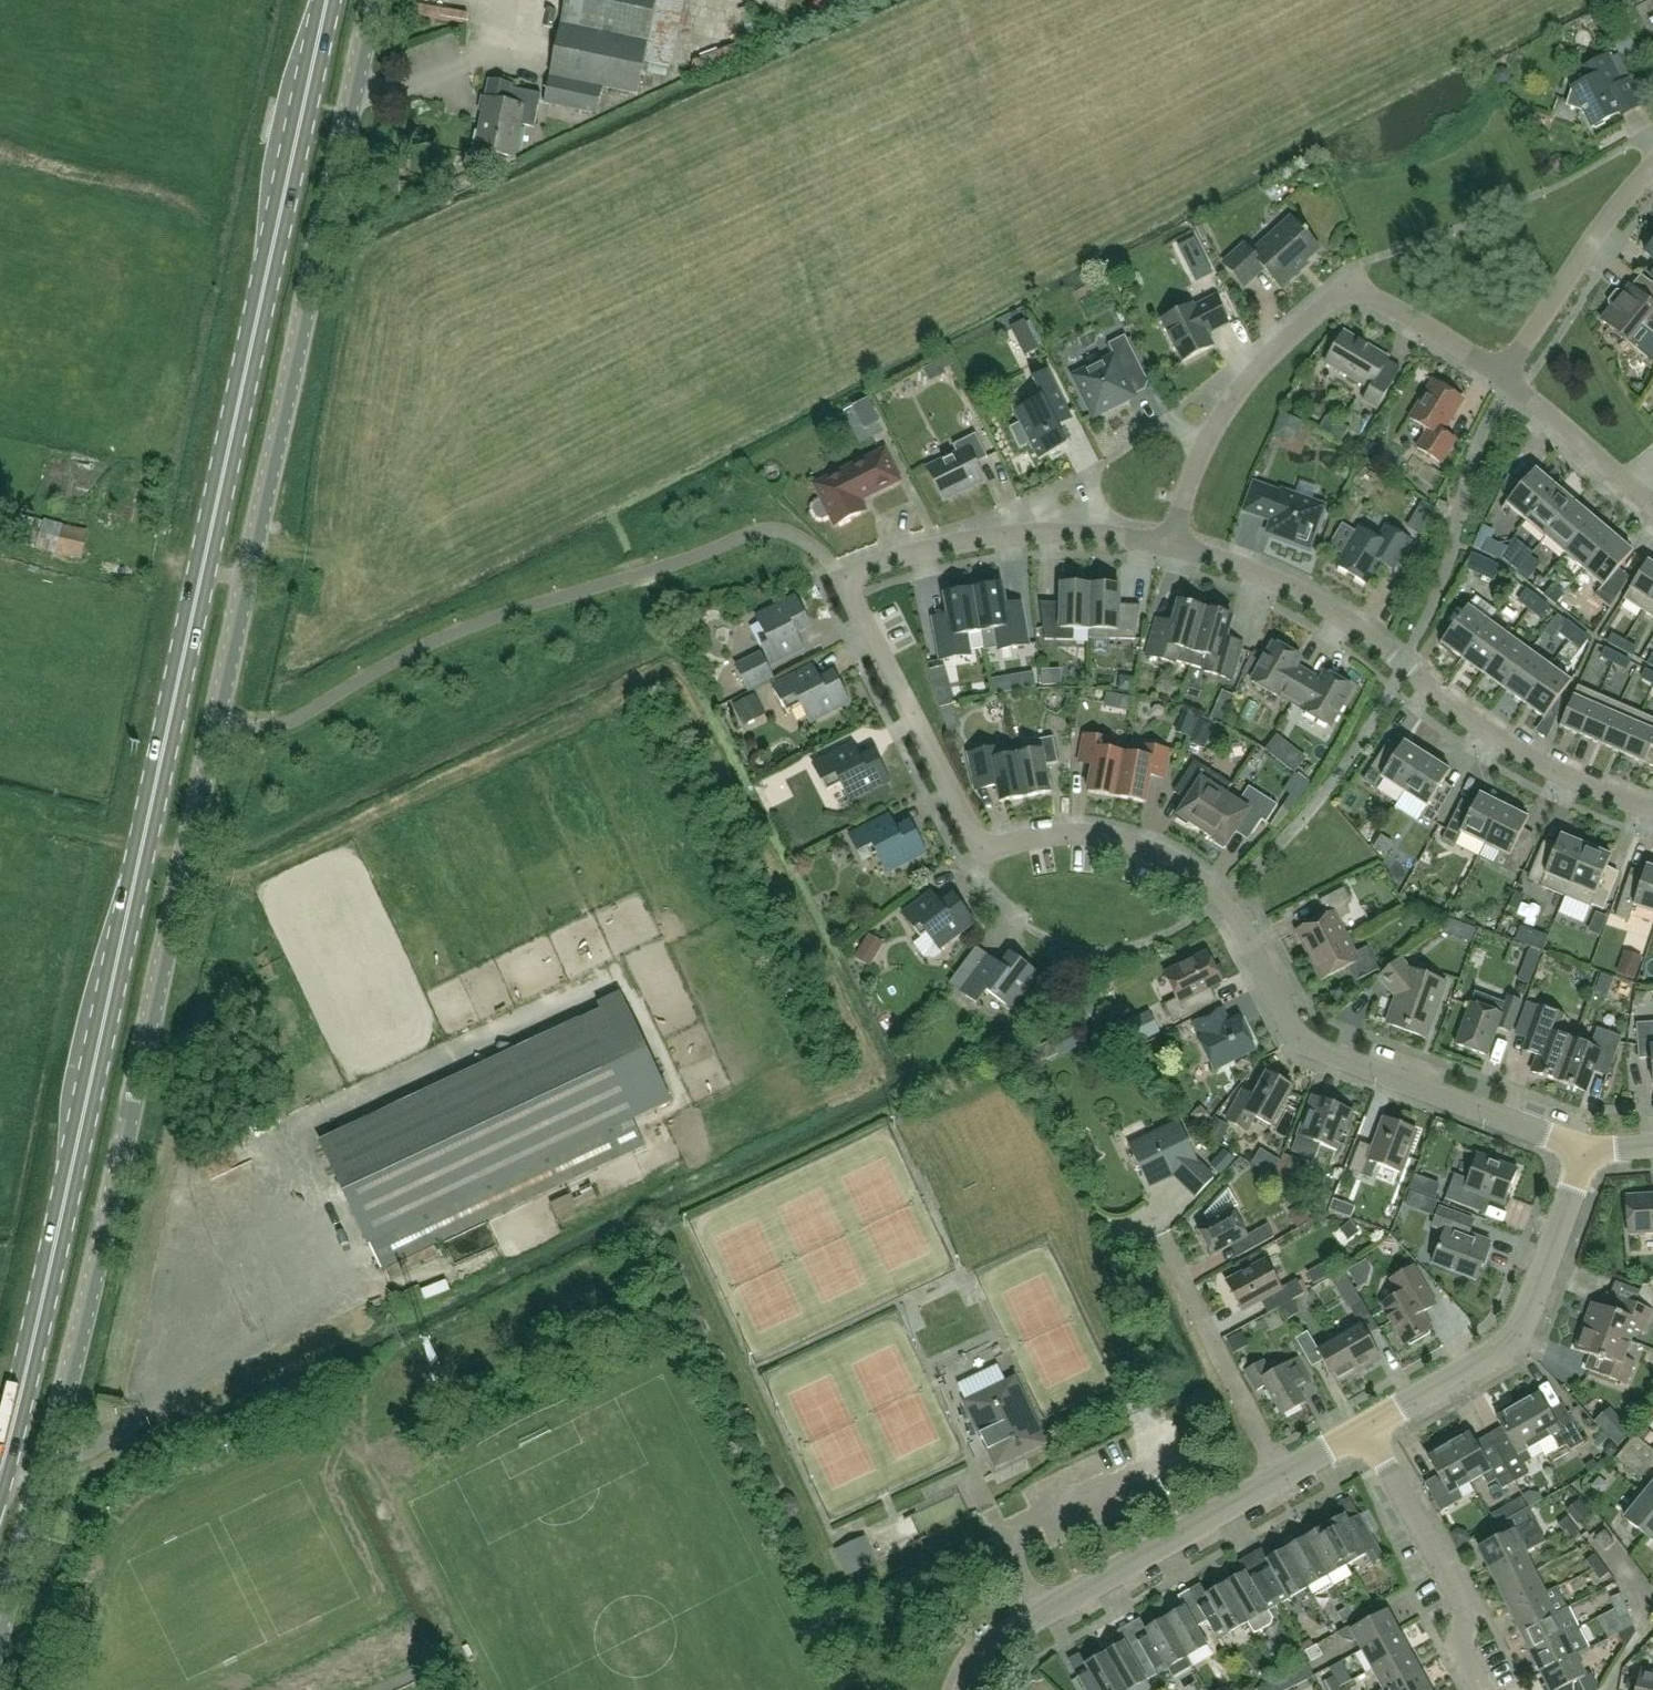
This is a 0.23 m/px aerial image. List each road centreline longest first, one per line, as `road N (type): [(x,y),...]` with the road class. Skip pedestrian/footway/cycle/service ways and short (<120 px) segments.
road 1 (unclassified): [(41,1482),(372,0)]
road 2 (primary): [(0,1474),(327,0)]
road 3 (residential): [(1587,1150),(1307,1047),(1291,1036),(1240,926),(1201,882),(1162,856),(1116,839),(1062,833),(983,851)]
road 4 (residential): [(983,851),(842,578),(992,536),(1085,533),(1171,543)]
road 5 (residential): [(1652,813),(1479,724),(1284,583),(1171,543)]
road 6 (residential): [(971,1689),(988,1657),(1020,1626),(1281,1476)]
road 7 (residential): [(1366,1427),(1517,1339),(1587,1150)]
road 8 (residential): [(1171,543),(1192,475),(1232,401),(1350,283)]
road 9 (residential): [(1484,1689),(1459,1643),(1469,1619),(1366,1427)]
road 10 (residential): [(1281,1476),(1160,1232)]
road 11 (residential): [(1504,374),(1652,165)]
road 12 (residential): [(1652,502),(1504,374)]
road 13 (residential): [(1504,374),(1350,283)]
road 14 (unclassified): [(0,1626),(41,1482)]

